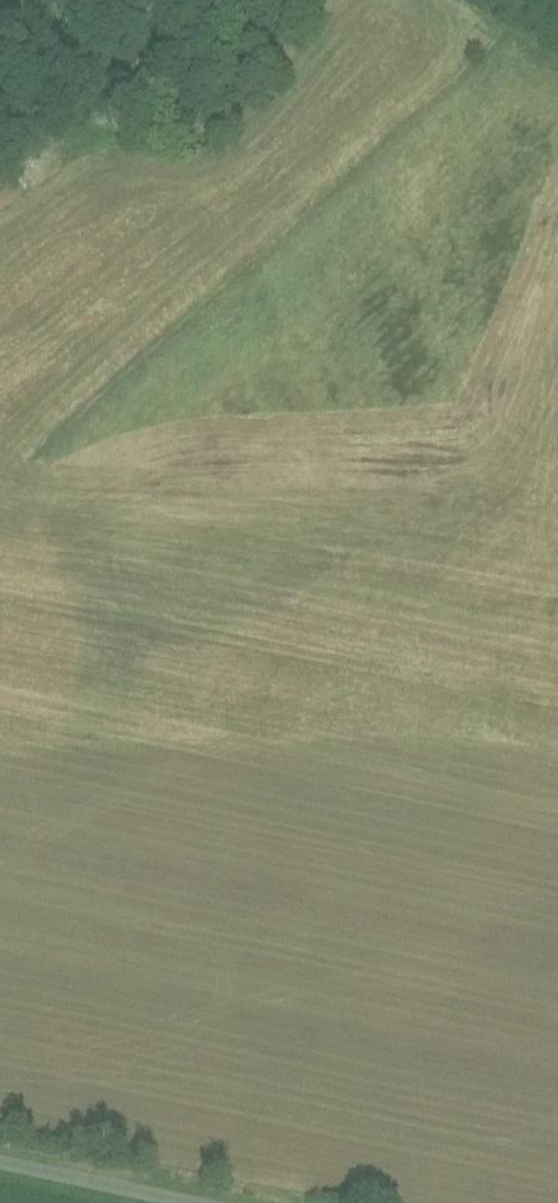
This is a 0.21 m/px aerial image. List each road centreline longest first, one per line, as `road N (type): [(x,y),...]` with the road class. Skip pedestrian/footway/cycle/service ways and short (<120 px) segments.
road 1 (unclassified): [(189,1202),(0,1162)]
road 2 (residential): [(0,141),(47,112),(67,78),(67,0)]

